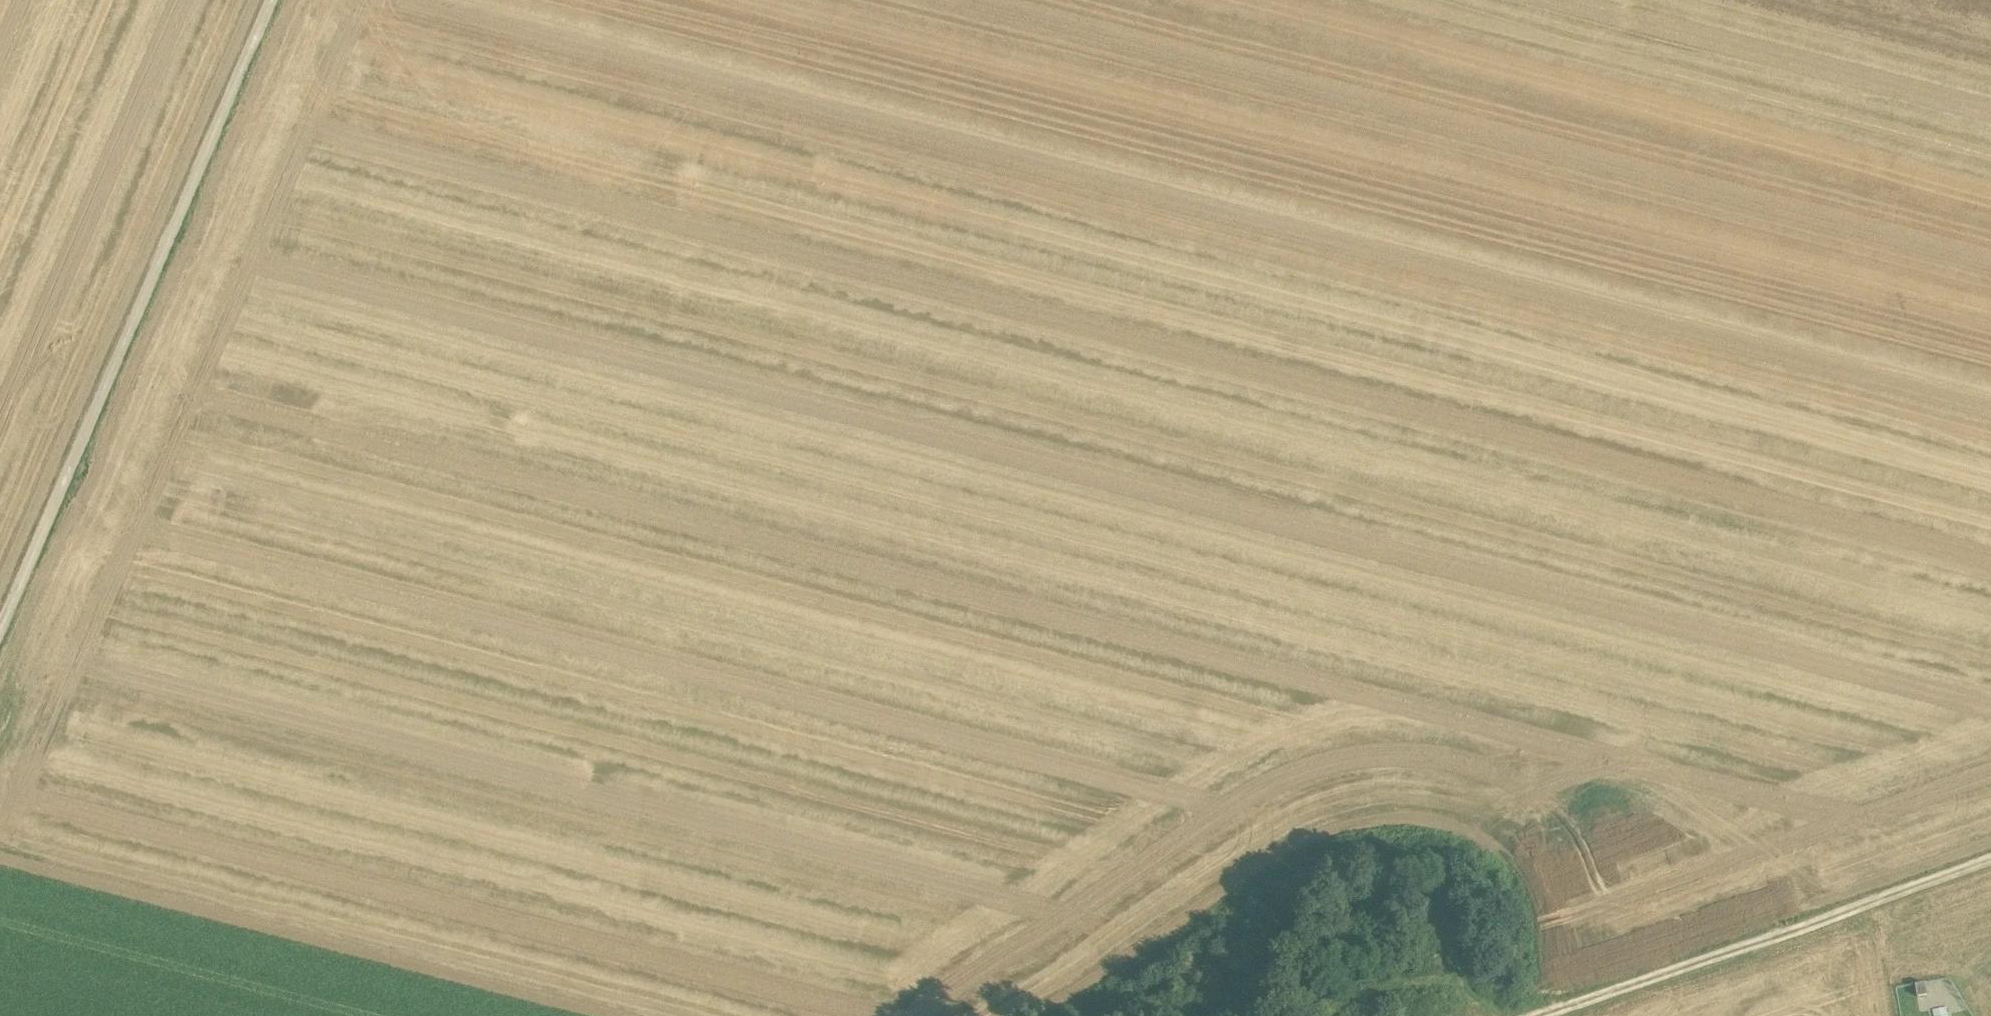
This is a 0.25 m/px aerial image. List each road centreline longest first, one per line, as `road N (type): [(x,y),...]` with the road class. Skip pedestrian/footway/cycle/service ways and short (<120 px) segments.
road 1 (track): [(275,0),(0,635)]
road 2 (track): [(1550,1015),(1990,864)]

